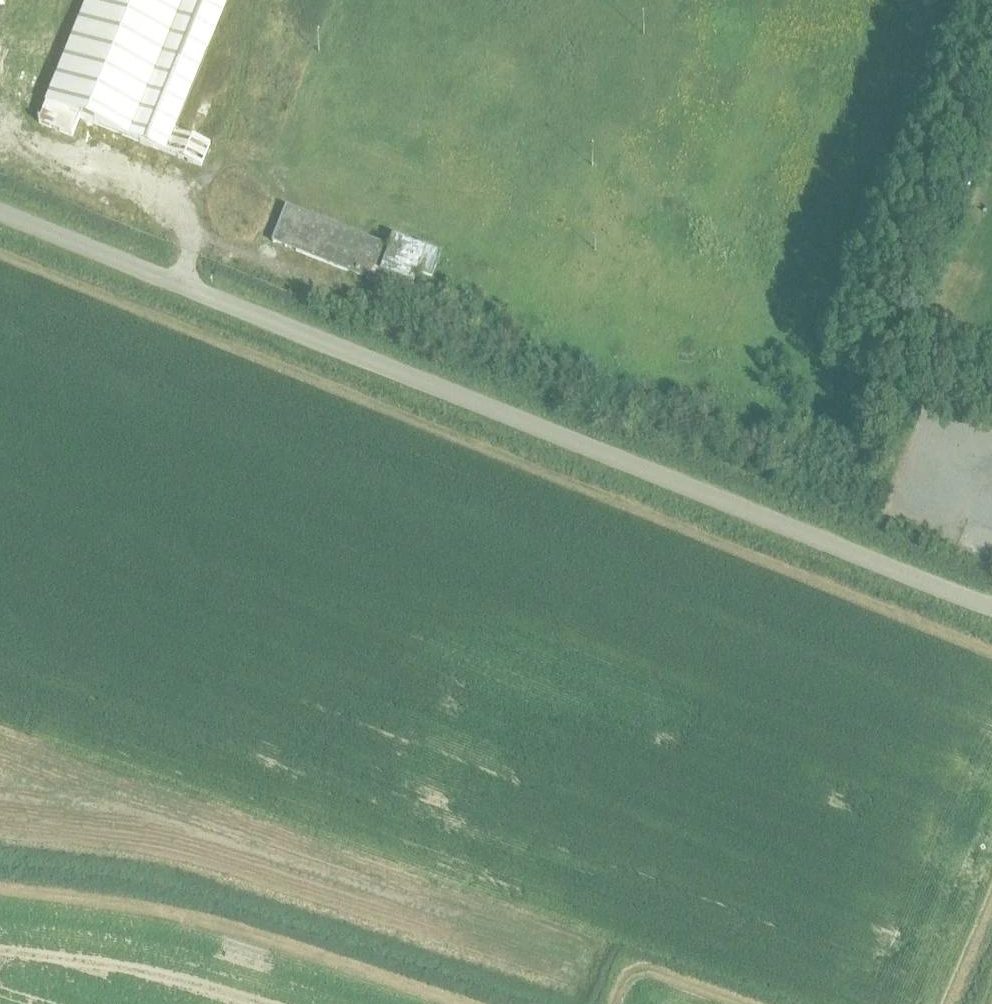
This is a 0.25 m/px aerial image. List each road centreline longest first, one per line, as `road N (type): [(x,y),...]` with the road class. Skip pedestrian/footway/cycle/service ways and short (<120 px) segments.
road 1 (unclassified): [(991,604),(737,511),(0,213)]

